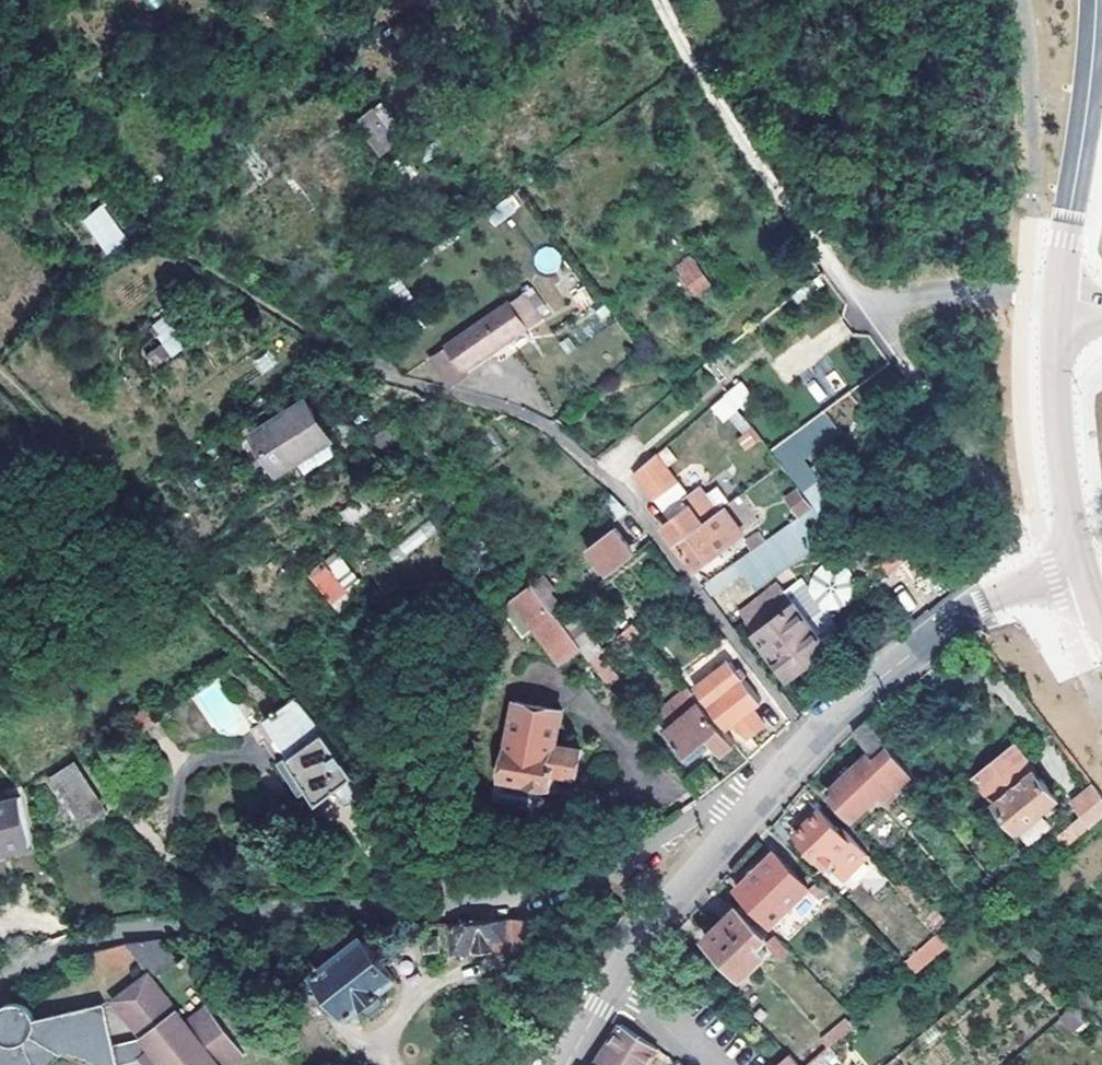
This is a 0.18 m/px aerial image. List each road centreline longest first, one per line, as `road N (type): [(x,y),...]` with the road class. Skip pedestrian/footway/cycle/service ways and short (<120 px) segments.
road 1 (residential): [(742,817),(724,799),(569,889),(460,909),(181,924),(90,941),(0,985)]
road 2 (tertiary): [(742,817),(847,706),(913,652),(989,604),(1083,571)]
road 3 (tertiary): [(566,1064),(615,980),(742,817)]
road 4 (secondary): [(1096,0),(1057,295)]
road 5 (secondary): [(1057,295),(1054,374),(1083,571)]
road 6 (unclassified): [(867,316),(896,300),(947,289),(1057,295)]

